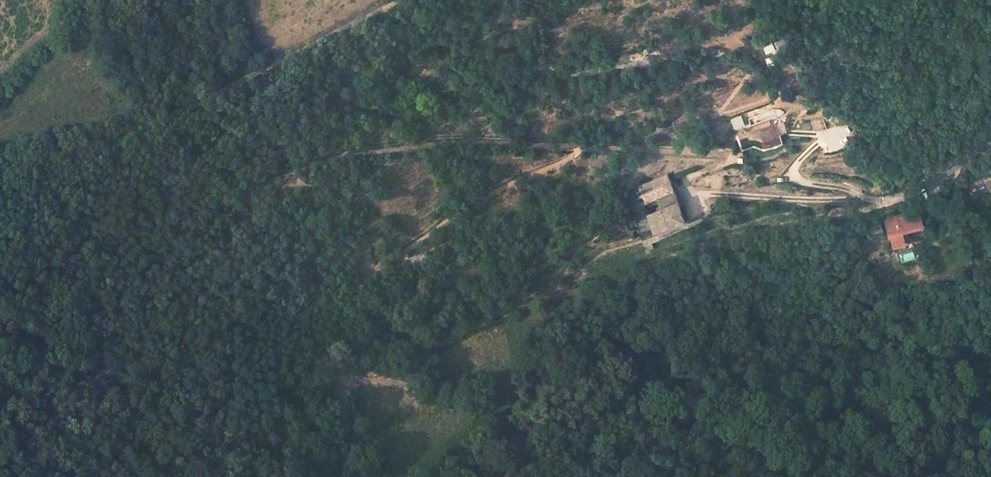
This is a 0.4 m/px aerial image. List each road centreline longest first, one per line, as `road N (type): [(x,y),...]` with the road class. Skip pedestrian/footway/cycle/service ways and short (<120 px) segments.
road 1 (track): [(890,200),(769,227),(589,292),(553,296),(520,346),(516,406),(386,476)]
road 2 (track): [(396,0),(194,104),(0,169)]
road 3 (track): [(865,199),(792,177),(822,141),(786,134)]
road 4 (residential): [(990,135),(890,200)]

